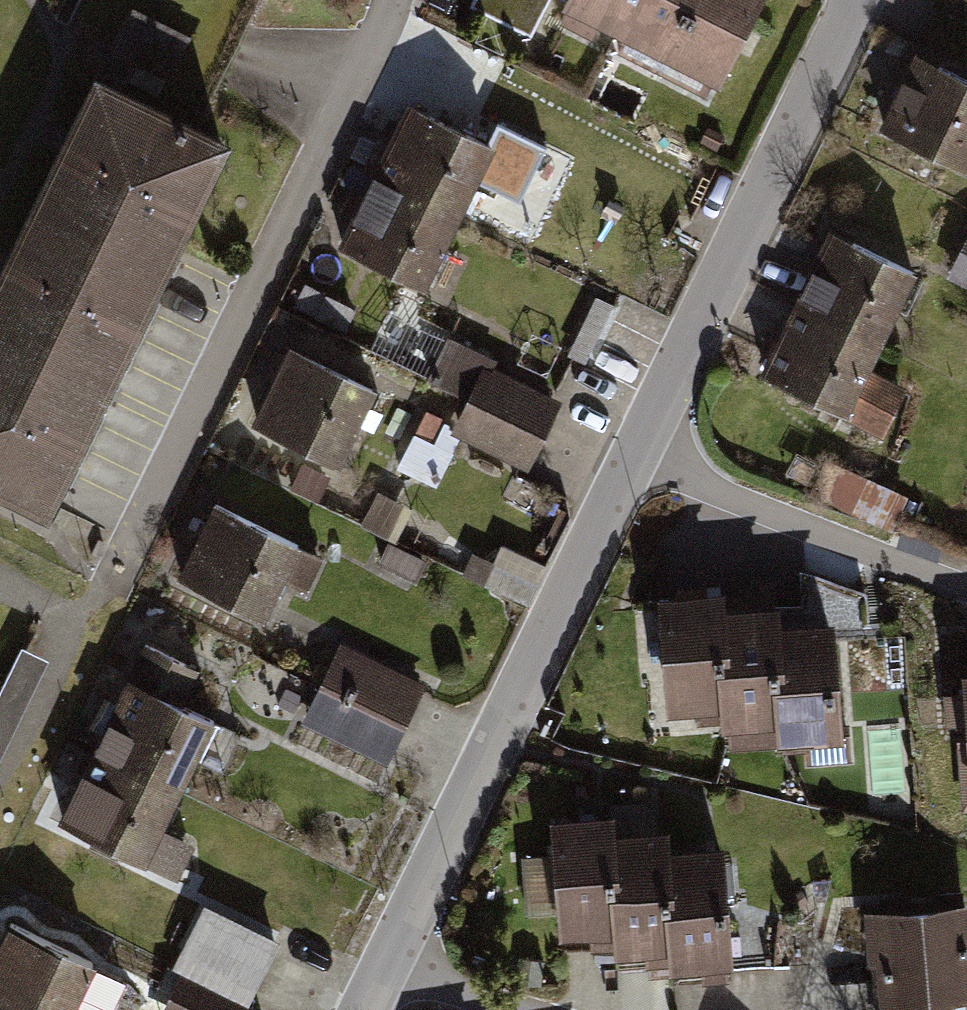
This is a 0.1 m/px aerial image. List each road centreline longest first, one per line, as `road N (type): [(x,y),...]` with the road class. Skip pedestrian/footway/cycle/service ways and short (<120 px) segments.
road 1 (residential): [(856,0),(362,1009)]
road 2 (residential): [(388,0),(112,580)]

